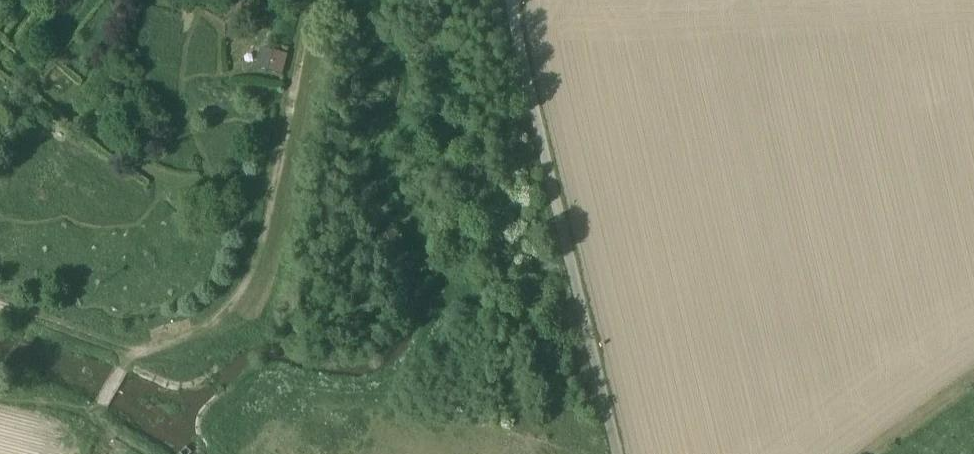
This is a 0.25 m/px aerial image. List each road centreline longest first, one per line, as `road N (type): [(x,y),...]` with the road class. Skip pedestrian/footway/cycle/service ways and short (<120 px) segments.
road 1 (unclassified): [(615,453),(513,0)]
road 2 (track): [(124,362),(179,349),(223,320),(255,286),(308,0)]

